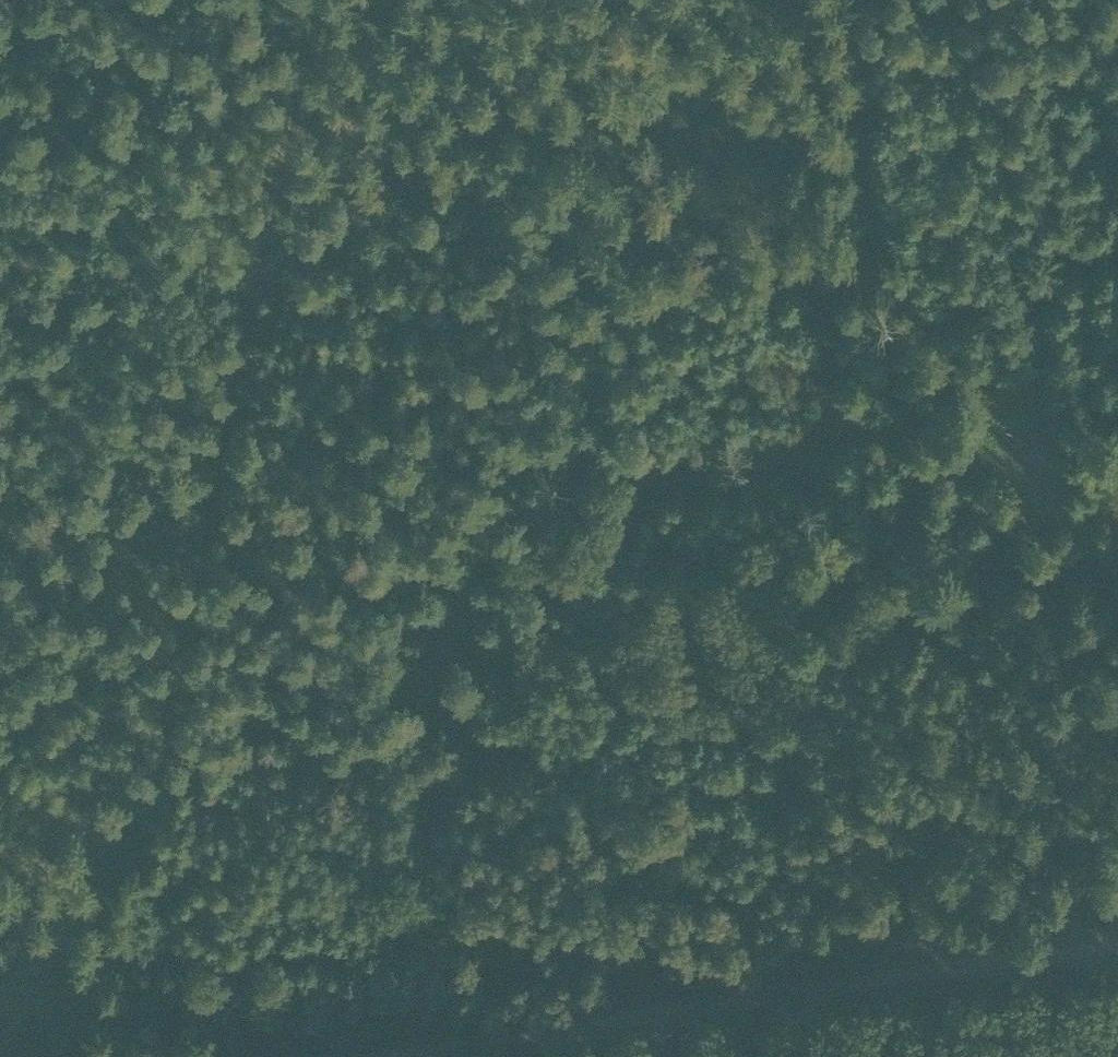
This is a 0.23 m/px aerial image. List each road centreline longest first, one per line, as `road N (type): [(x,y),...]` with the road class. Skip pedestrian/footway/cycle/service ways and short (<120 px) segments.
road 1 (track): [(113,1056),(233,392),(313,0)]
road 2 (unclassified): [(1117,943),(356,1056)]

